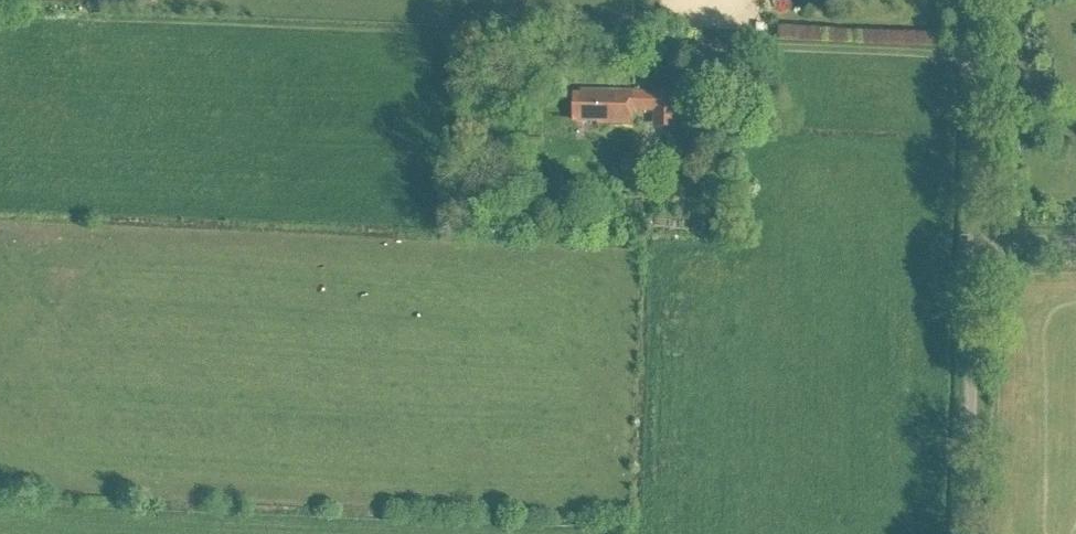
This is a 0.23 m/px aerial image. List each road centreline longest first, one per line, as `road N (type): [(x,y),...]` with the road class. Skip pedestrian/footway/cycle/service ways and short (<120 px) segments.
road 1 (unclassified): [(967,533),(976,239)]
road 2 (unclassified): [(976,239),(982,0)]

